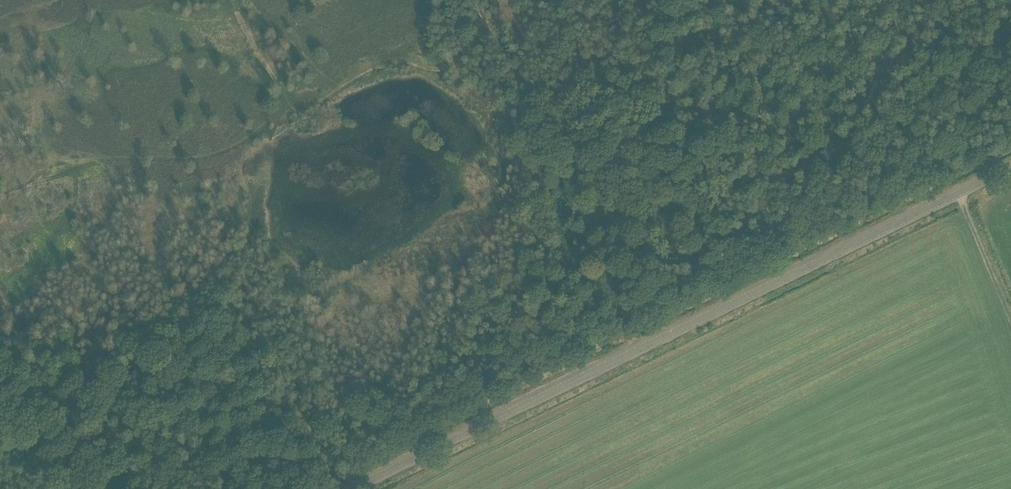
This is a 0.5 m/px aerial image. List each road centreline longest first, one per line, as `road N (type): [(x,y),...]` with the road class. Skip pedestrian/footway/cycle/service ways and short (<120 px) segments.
road 1 (unclassified): [(356,488),(1010,171)]
road 2 (track): [(553,0),(443,71),(384,64),(294,111)]
road 3 (track): [(248,137),(216,154),(178,159),(63,161),(32,180)]
road 4 (track): [(294,111),(281,91),(290,52),(238,0)]
road 5 (track): [(962,195),(1010,315)]

